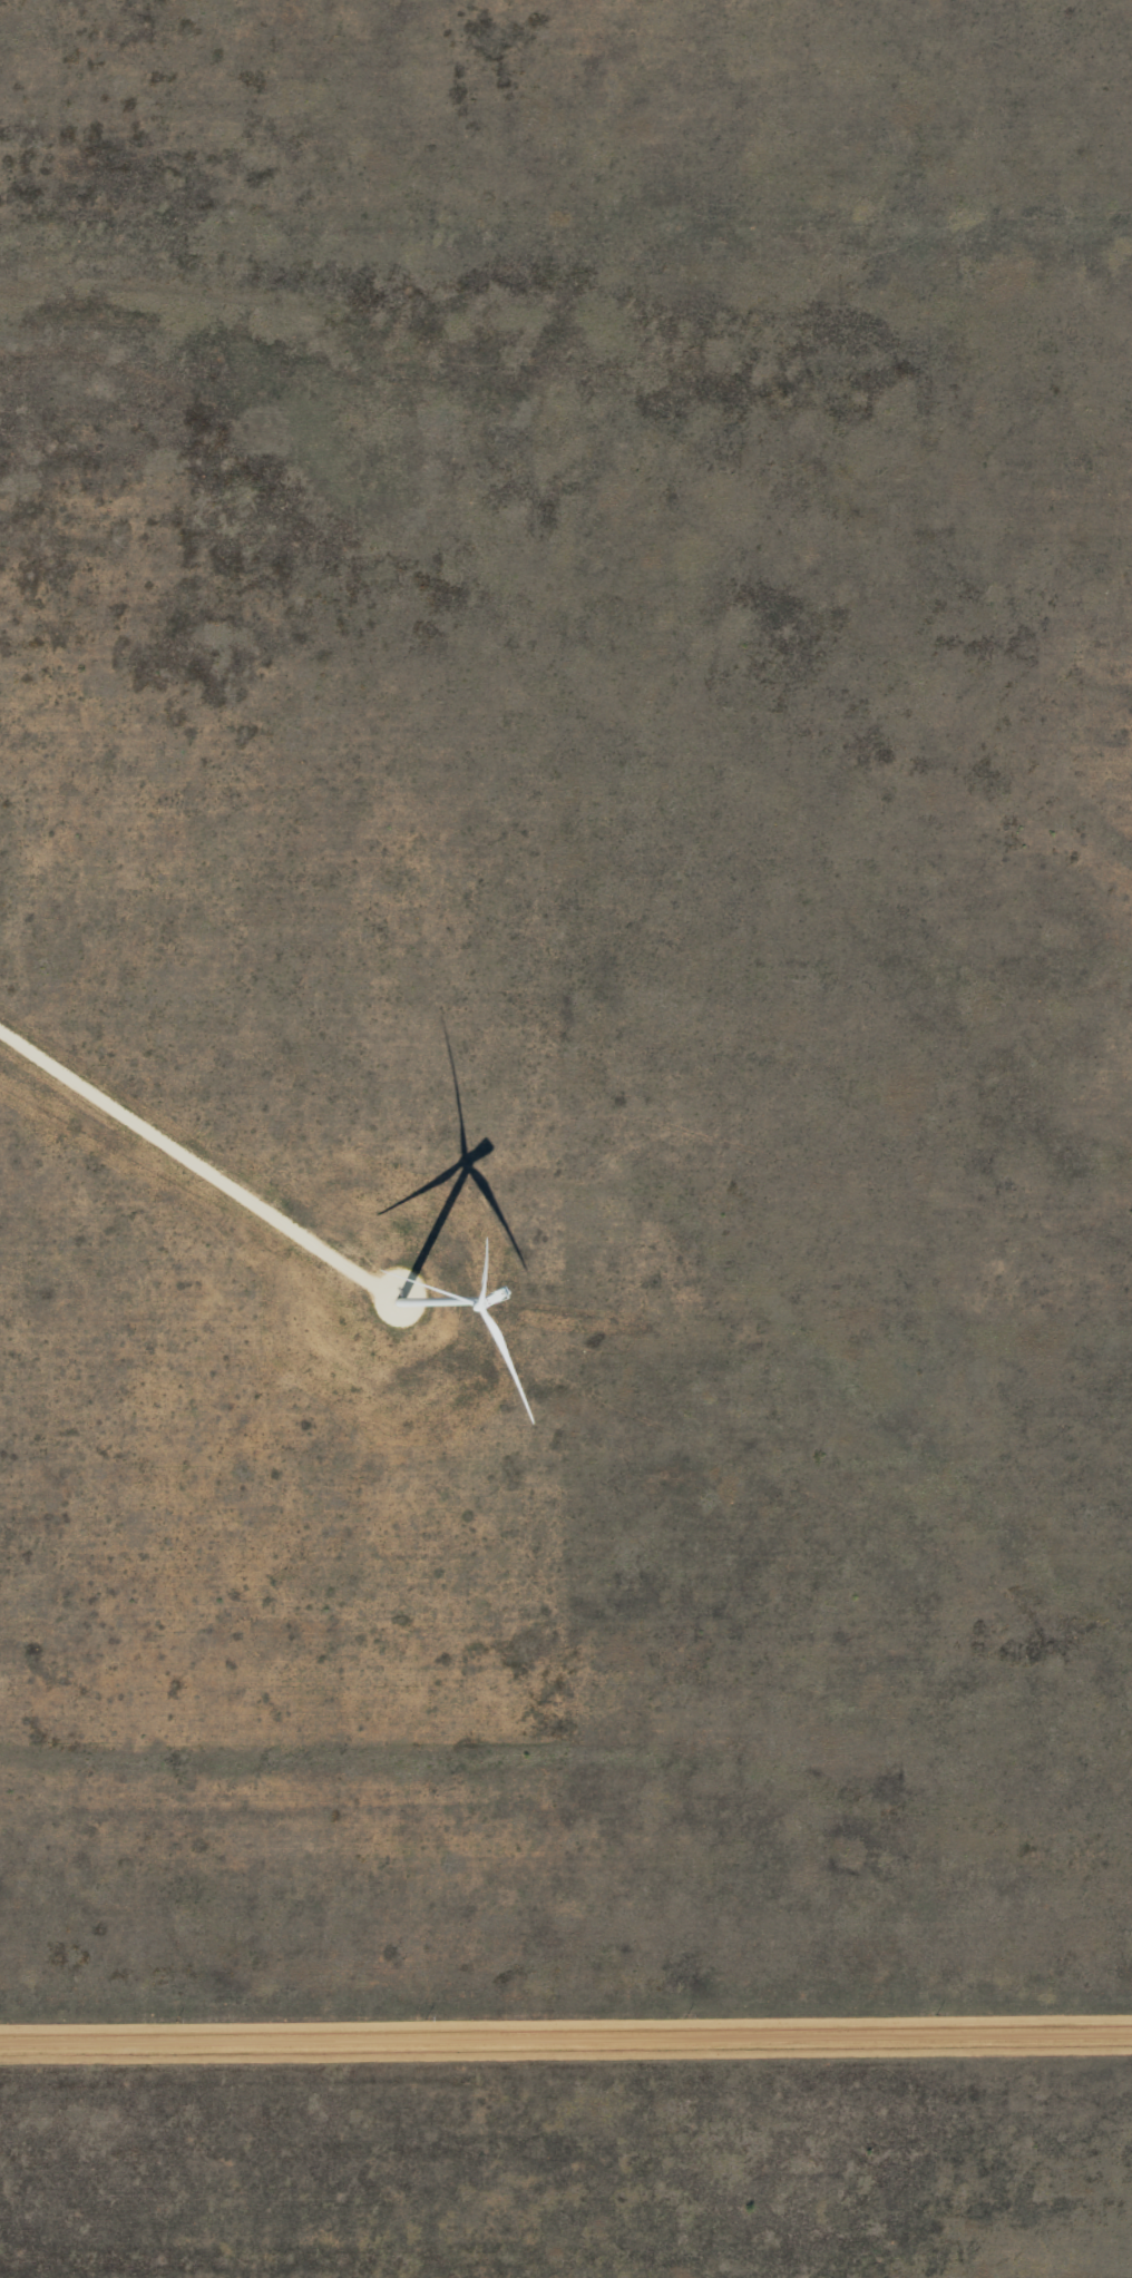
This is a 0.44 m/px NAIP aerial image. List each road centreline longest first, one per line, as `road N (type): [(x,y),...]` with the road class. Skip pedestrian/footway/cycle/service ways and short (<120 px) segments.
road 1 (residential): [(0,2060),(1131,2034)]

